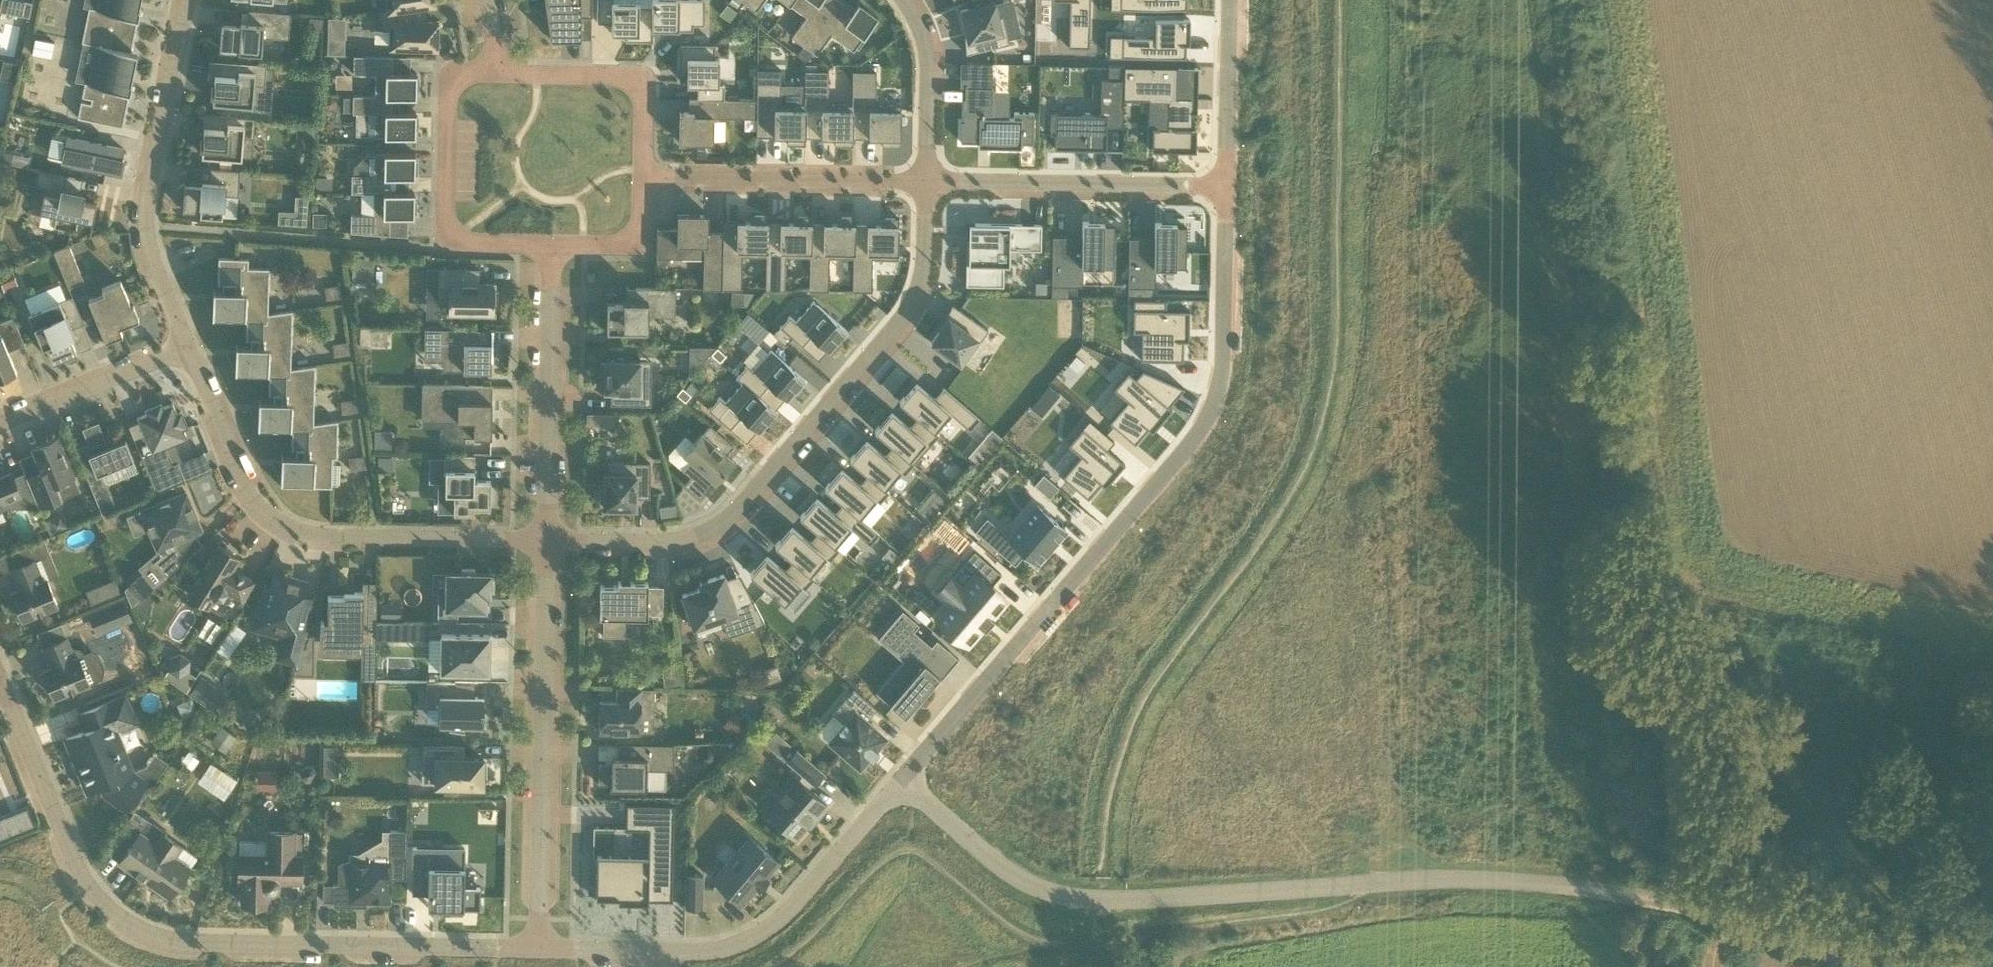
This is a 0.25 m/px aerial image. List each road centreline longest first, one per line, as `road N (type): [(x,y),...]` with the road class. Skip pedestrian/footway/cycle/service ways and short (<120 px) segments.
road 1 (residential): [(899,785),(1029,886),(1075,900),(1441,879),(1565,885),(1711,911),(1866,966)]
road 2 (residential): [(1228,187),(1215,403),(899,785)]
road 3 (residential): [(540,950),(185,948),(135,930),(94,895),(0,682)]
road 4 (residential): [(926,182),(925,275),(881,346),(754,495),(678,540),(549,541)]
road 5 (residential): [(549,541),(329,538),(290,528),(256,503),(187,350)]
road 6 (residential): [(899,785),(756,938),(724,952),(540,950)]
road 7 (residential): [(540,950),(549,541)]
road 8 (residential): [(187,350),(145,227),(184,0)]
road 9 (residential): [(501,75),(453,78),(451,243),(554,249)]
road 10 (residential): [(926,182),(1228,187)]
road 11 (residential): [(549,541),(554,249)]
road 12 (residential): [(646,179),(926,182)]
road 13 (residential): [(646,179),(642,79),(501,75)]
road 14 (residential): [(0,429),(187,350)]
road 15 (residential): [(904,0),(925,40),(926,182)]
road 16 (residential): [(1232,0),(1228,187)]
road 17 (residential): [(554,249),(638,245),(646,179)]

